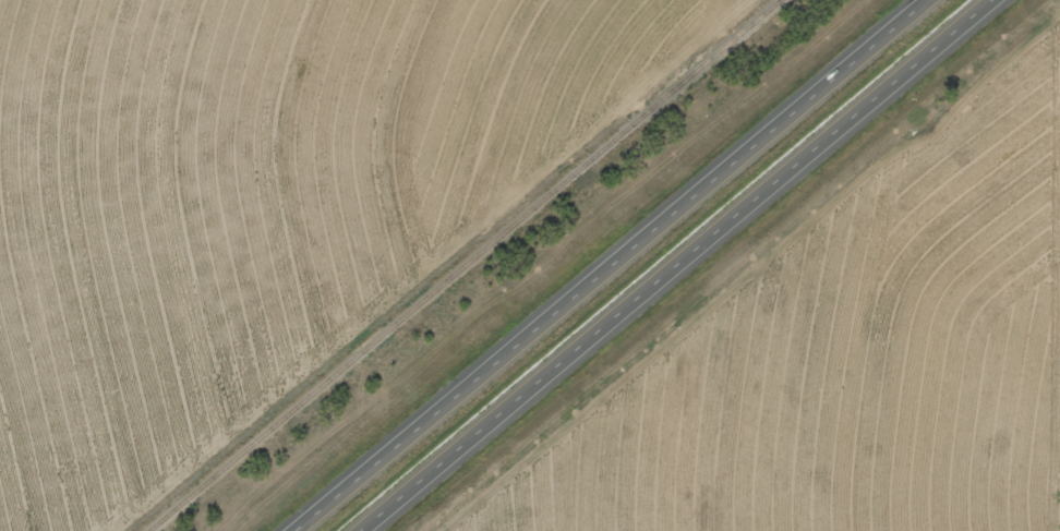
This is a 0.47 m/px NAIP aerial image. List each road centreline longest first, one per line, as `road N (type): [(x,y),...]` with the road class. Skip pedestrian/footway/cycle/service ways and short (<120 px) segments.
road 1 (trunk): [(364,530),(1007,0)]
road 2 (residential): [(416,530),(1052,0)]
road 3 (trunk): [(928,0),(297,530)]

